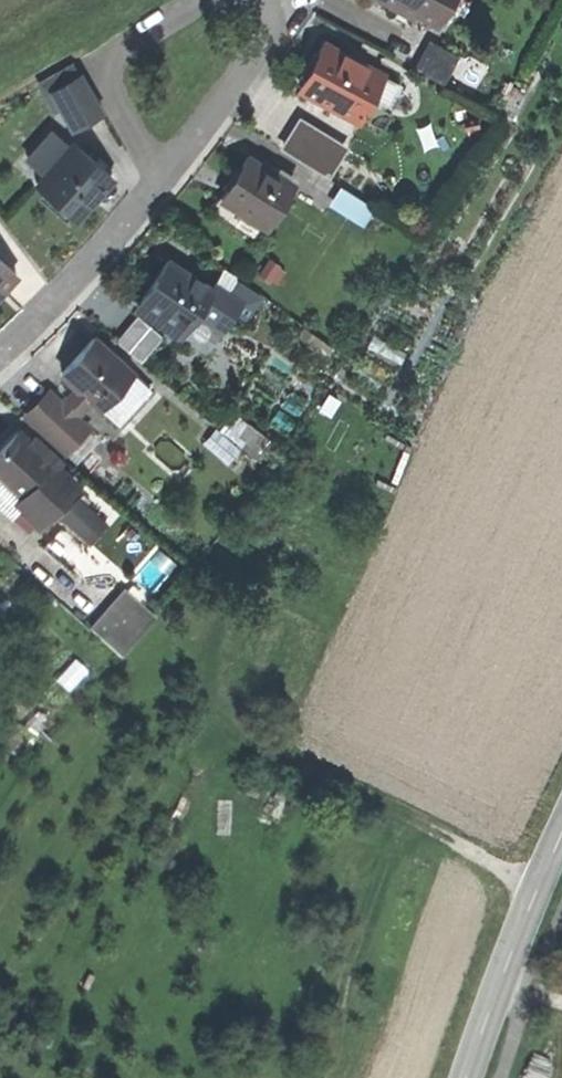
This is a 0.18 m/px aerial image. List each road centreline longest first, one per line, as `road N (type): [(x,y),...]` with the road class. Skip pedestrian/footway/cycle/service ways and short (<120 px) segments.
road 1 (tertiary): [(561,837),(469,1077)]
road 2 (residential): [(169,171),(0,353)]
road 3 (residential): [(169,171),(108,67),(110,50),(192,0)]
road 4 (residential): [(271,0),(272,31),(169,171)]

